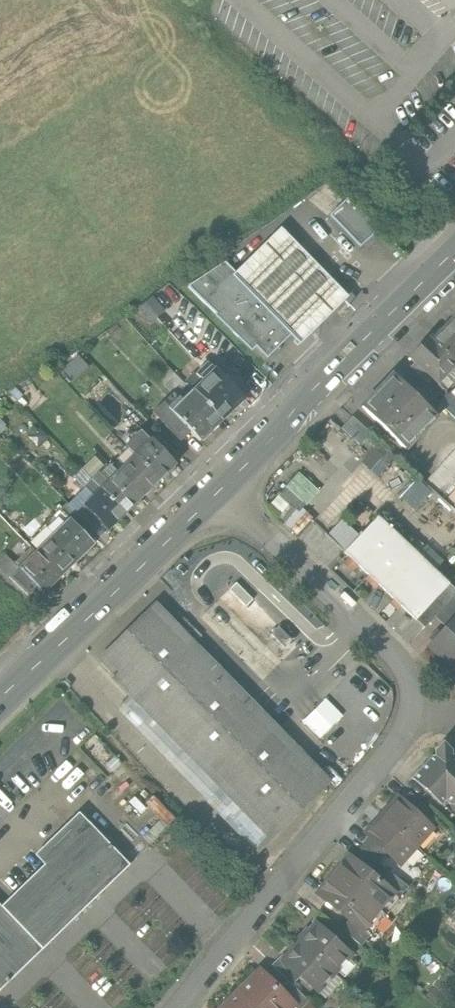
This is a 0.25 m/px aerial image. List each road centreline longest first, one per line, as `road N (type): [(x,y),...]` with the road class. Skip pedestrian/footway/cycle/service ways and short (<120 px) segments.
road 1 (residential): [(439,691),(178,1007)]
road 2 (primary): [(218,485),(454,251)]
road 3 (primary): [(0,698),(218,485)]
road 4 (residential): [(218,485),(439,691)]

